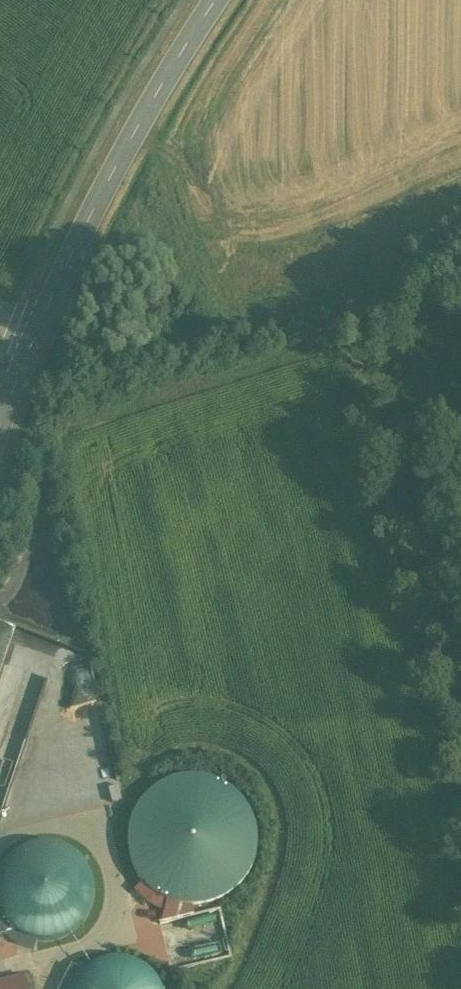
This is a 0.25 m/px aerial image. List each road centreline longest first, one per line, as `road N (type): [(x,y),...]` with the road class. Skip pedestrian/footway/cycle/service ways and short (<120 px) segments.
road 1 (tertiary): [(32,335),(150,102),(214,0)]

